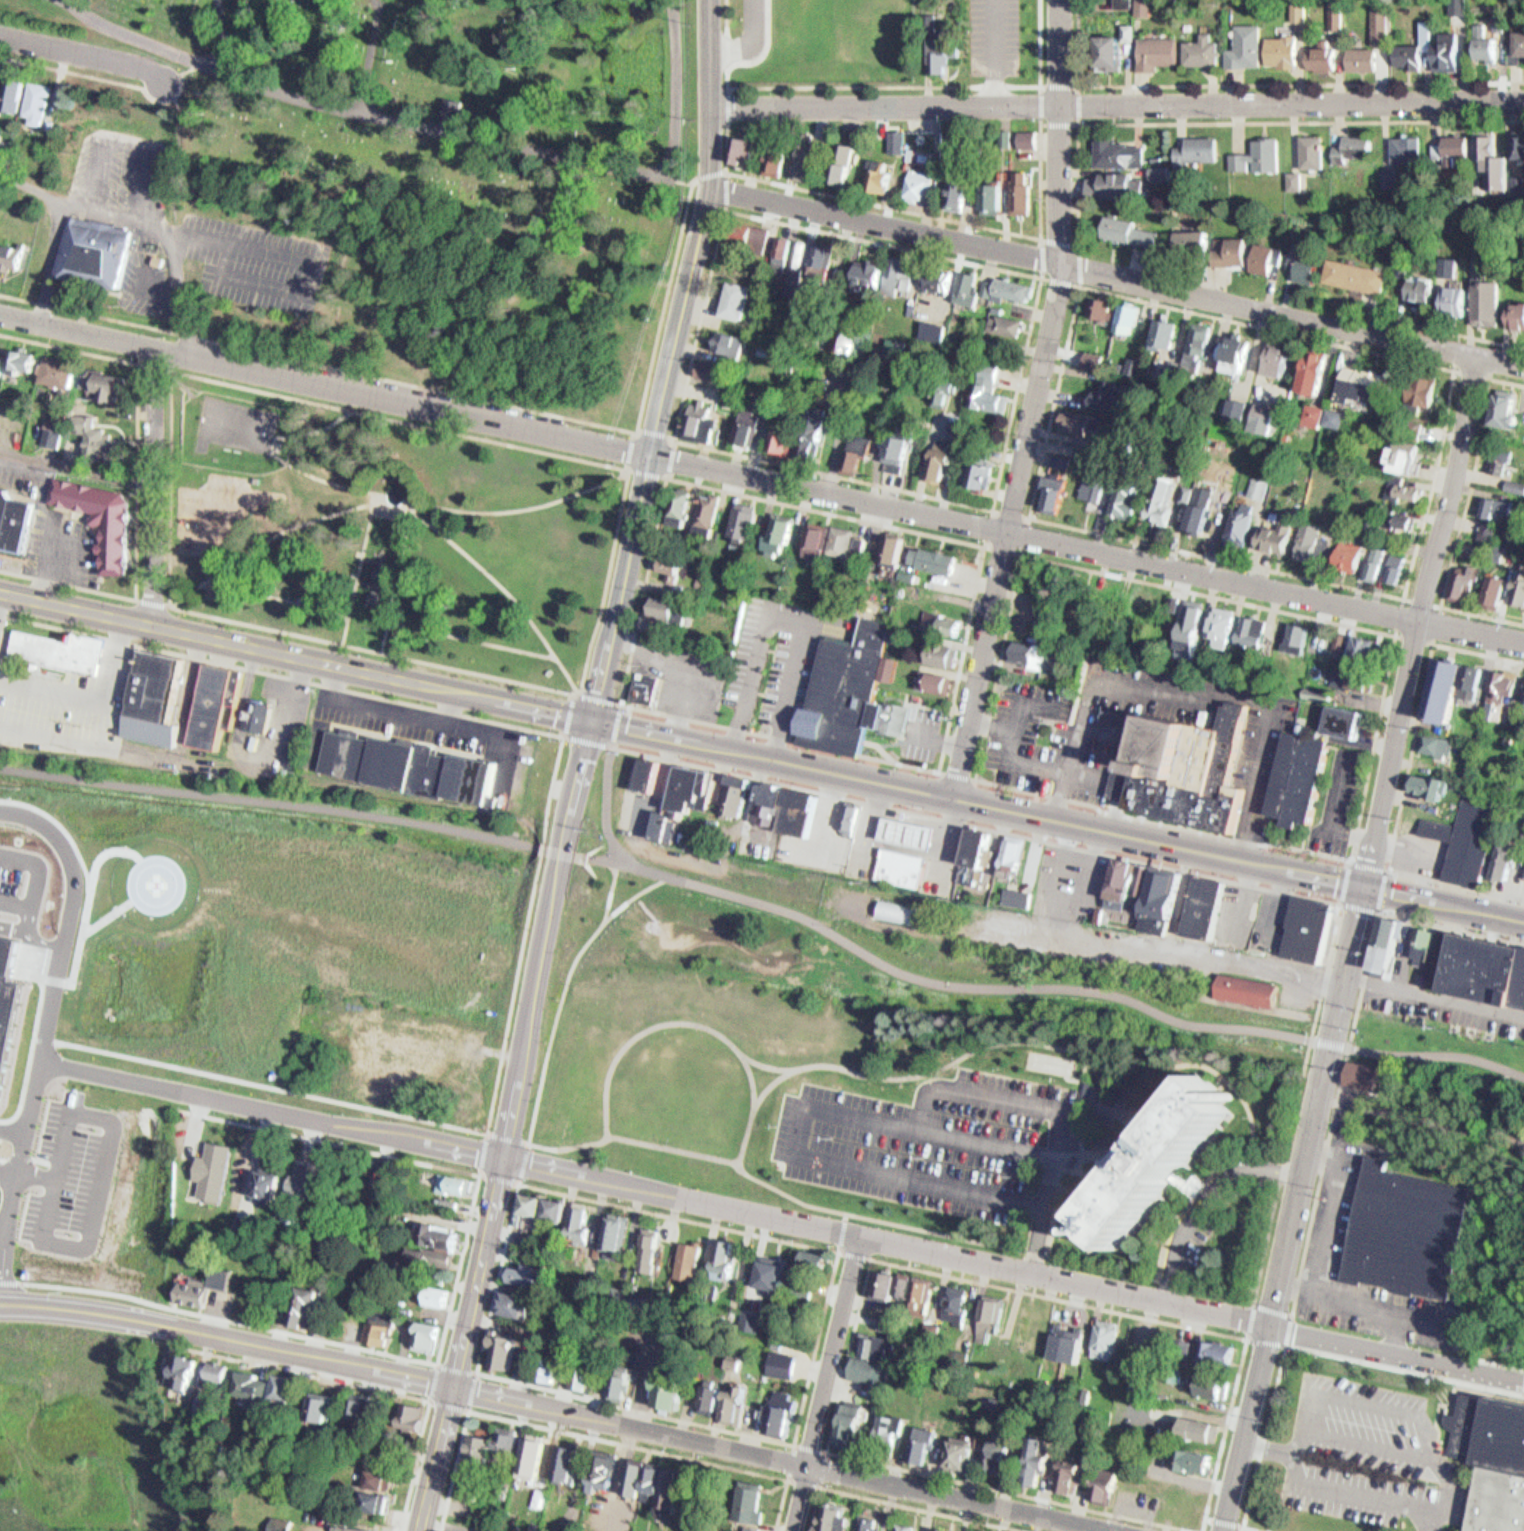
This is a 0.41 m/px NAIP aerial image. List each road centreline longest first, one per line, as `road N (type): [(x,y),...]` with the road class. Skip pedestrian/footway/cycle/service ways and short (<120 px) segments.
road 1 (residential): [(1523,642),(0,312)]
road 2 (primary): [(1523,919),(0,595)]
road 3 (tertiary): [(1118,1530),(123,1313),(0,1301)]
road 4 (residential): [(1523,366),(710,186)]
road 5 (residential): [(714,104),(1523,100)]
road 6 (residential): [(504,1158),(1271,1326)]
road 7 (tertiary): [(594,720),(708,200),(712,0)]
road 8 (residential): [(1225,1530),(1363,884)]
road 9 (residential): [(1363,884),(1477,356)]
road 10 (residential): [(1008,529),(1067,266),(1062,0)]
road 11 (residential): [(0,1249),(73,887),(49,831),(0,813)]
road 12 (residential): [(41,1062),(504,1158)]
road 13 (tertiary): [(509,1137),(590,741)]
road 14 (tertiary): [(426,1530),(504,1158)]
road 15 (residential): [(796,1530),(860,1238)]
road 16 (residential): [(164,632),(159,487),(166,347)]
road 17 (residential): [(1008,529),(954,797)]
road 18 (residential): [(1523,1382),(1271,1326)]
road 19 (residential): [(0,35),(129,64),(165,81)]

